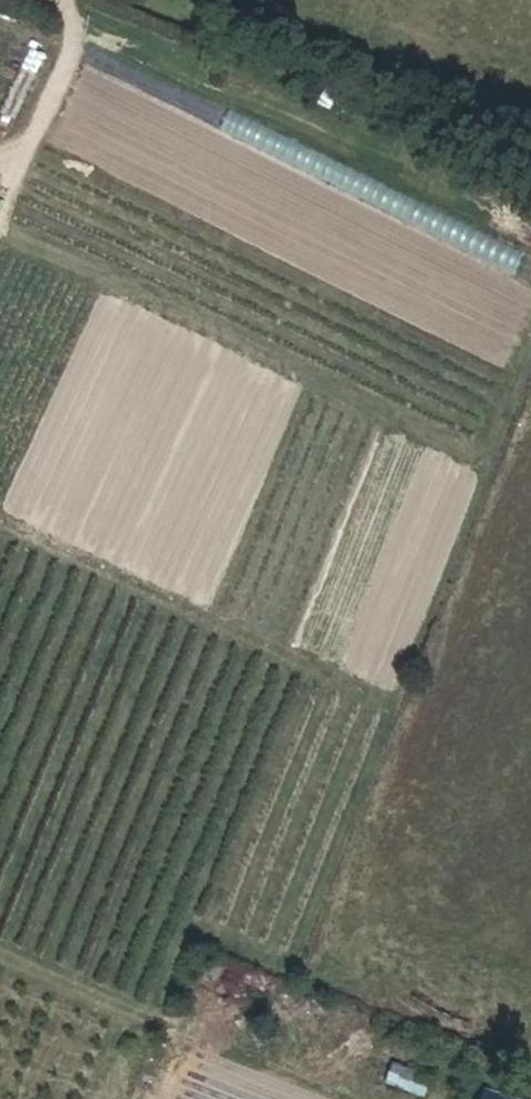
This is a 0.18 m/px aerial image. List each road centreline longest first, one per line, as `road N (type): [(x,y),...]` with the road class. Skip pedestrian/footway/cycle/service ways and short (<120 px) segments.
road 1 (track): [(485,476),(0,233)]
road 2 (track): [(381,699),(0,524)]
road 3 (track): [(17,187),(74,42),(60,0)]
road 4 (track): [(0,951),(149,1019)]

